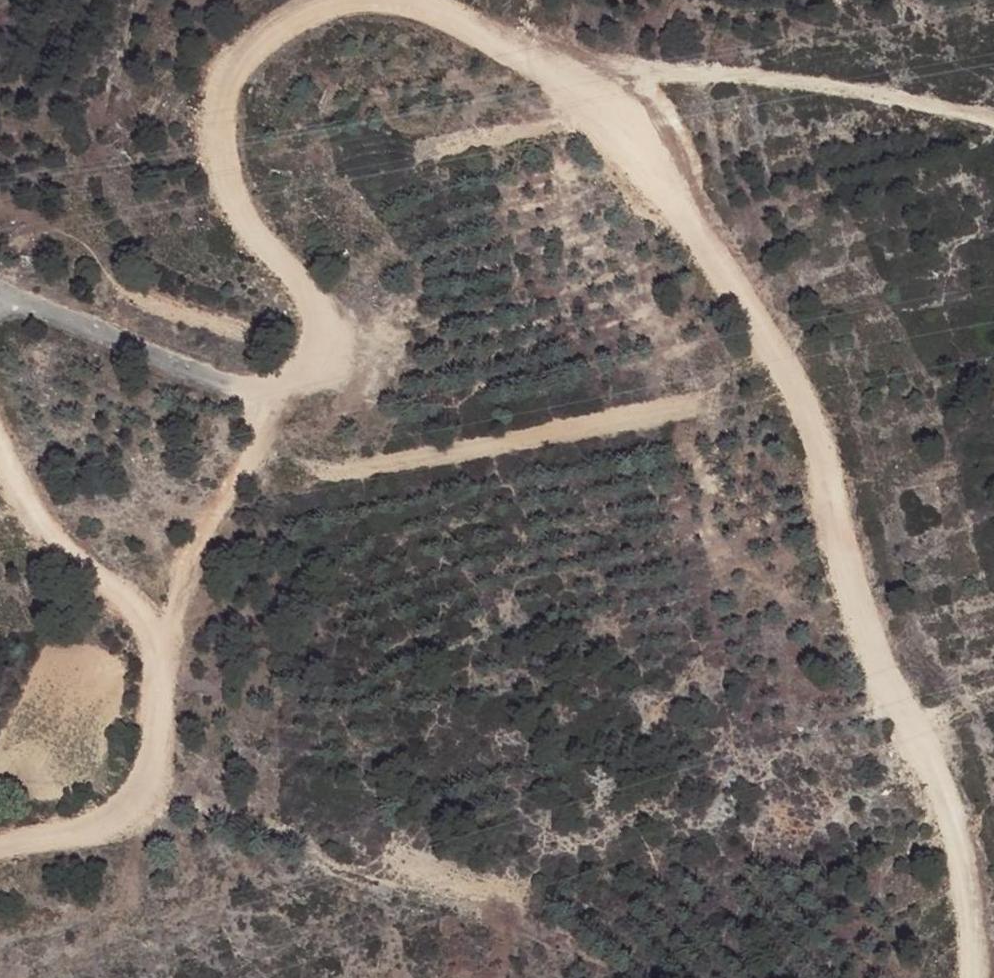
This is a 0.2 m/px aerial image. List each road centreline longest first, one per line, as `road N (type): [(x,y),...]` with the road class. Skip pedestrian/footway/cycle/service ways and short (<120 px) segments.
road 1 (track): [(975,977),(980,947),(954,801),(894,683),(816,421),(722,246),(558,68),(405,0)]
road 2 (track): [(348,0),(297,10),(233,68),(220,125),(231,199),(305,279),(324,328),(308,376),(265,393),(23,307),(0,314)]
road 3 (track): [(0,448),(52,544),(143,615),(166,656),(166,792),(134,826),(0,860)]
road 4 (track): [(265,393),(250,455),(191,543),(166,656)]

